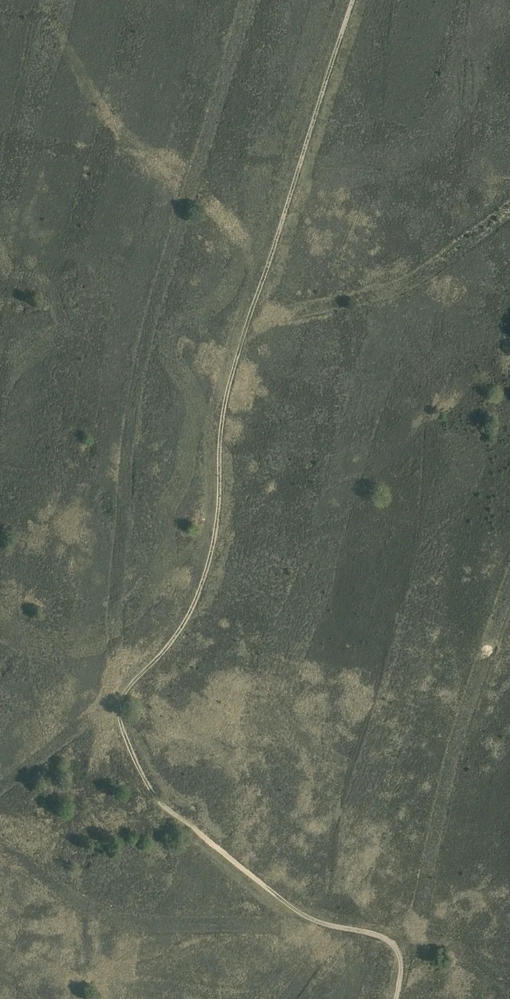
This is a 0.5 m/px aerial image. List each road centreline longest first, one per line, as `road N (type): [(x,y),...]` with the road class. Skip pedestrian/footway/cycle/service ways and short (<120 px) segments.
road 1 (track): [(354,0),(228,387),(204,580),(180,630),(121,699),(118,715),(145,780),(170,811),(308,918),(386,938),(397,949),(396,998)]

